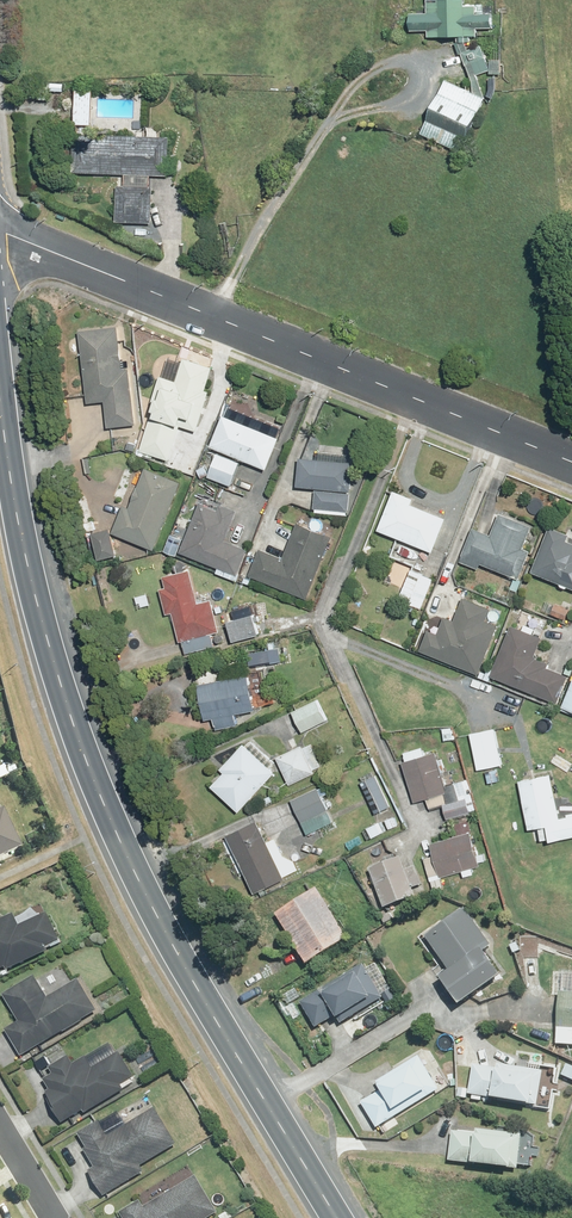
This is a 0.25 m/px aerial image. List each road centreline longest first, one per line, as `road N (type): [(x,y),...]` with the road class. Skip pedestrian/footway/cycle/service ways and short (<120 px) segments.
road 1 (primary): [(330,1217),(180,959),(114,824),(63,688),(0,391)]
road 2 (residential): [(0,235),(571,463)]

